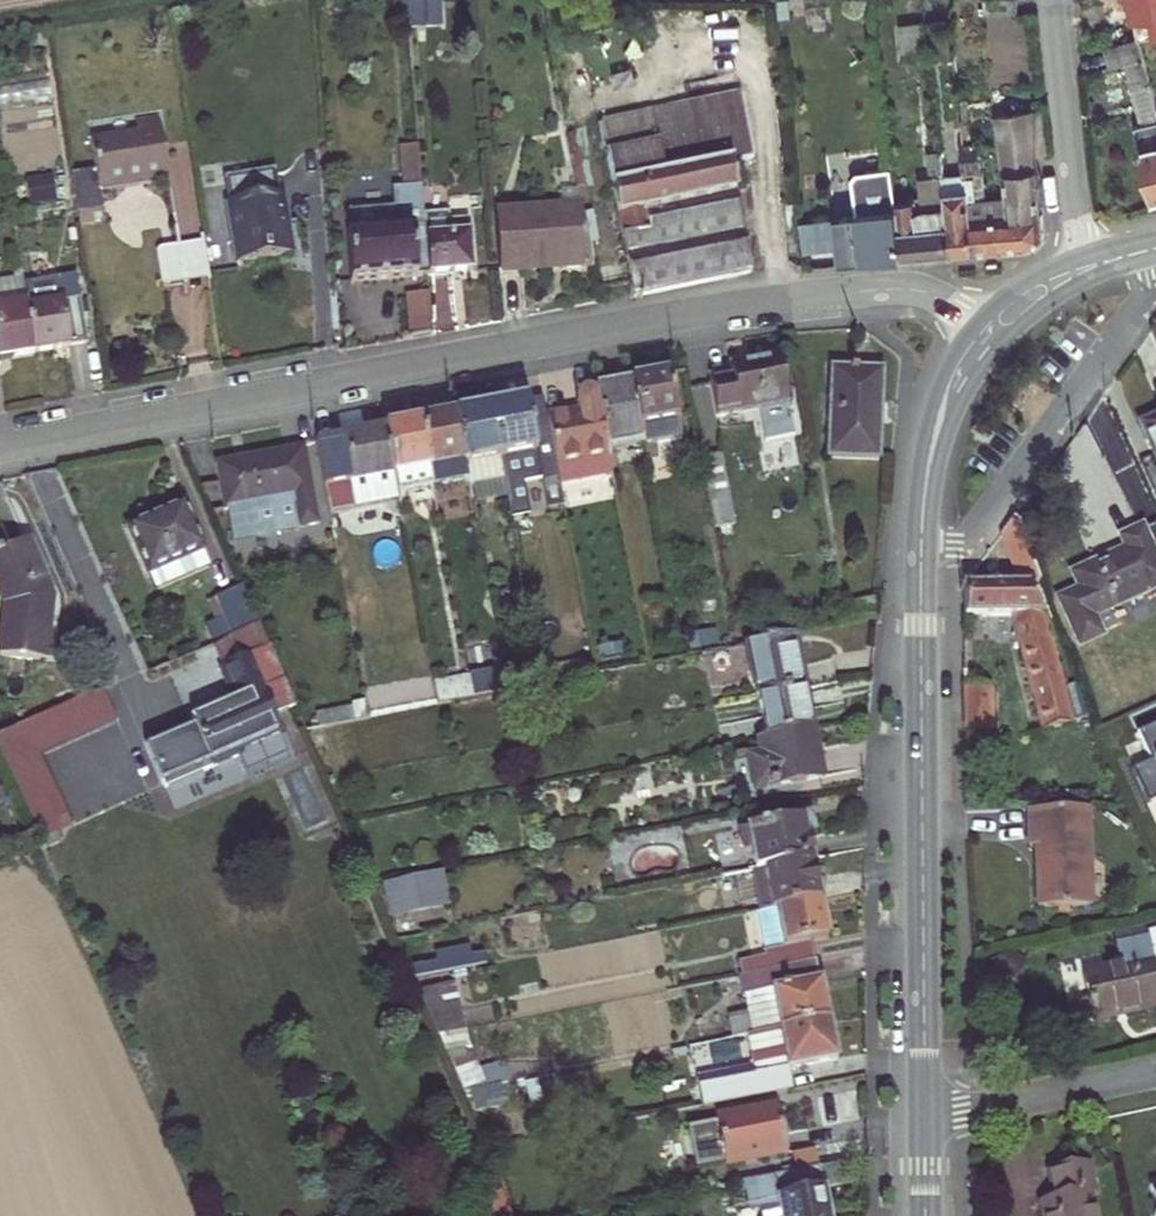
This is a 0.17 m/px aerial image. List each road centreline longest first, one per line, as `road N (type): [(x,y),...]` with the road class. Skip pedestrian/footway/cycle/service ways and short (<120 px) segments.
road 1 (residential): [(0,445),(824,296),(920,292),(994,330)]
road 2 (tertiary): [(994,330),(952,389),(924,505),(926,1106)]
road 3 (residential): [(1089,267),(1051,0)]
road 4 (residential): [(926,1106),(961,1107),(1155,1068)]

